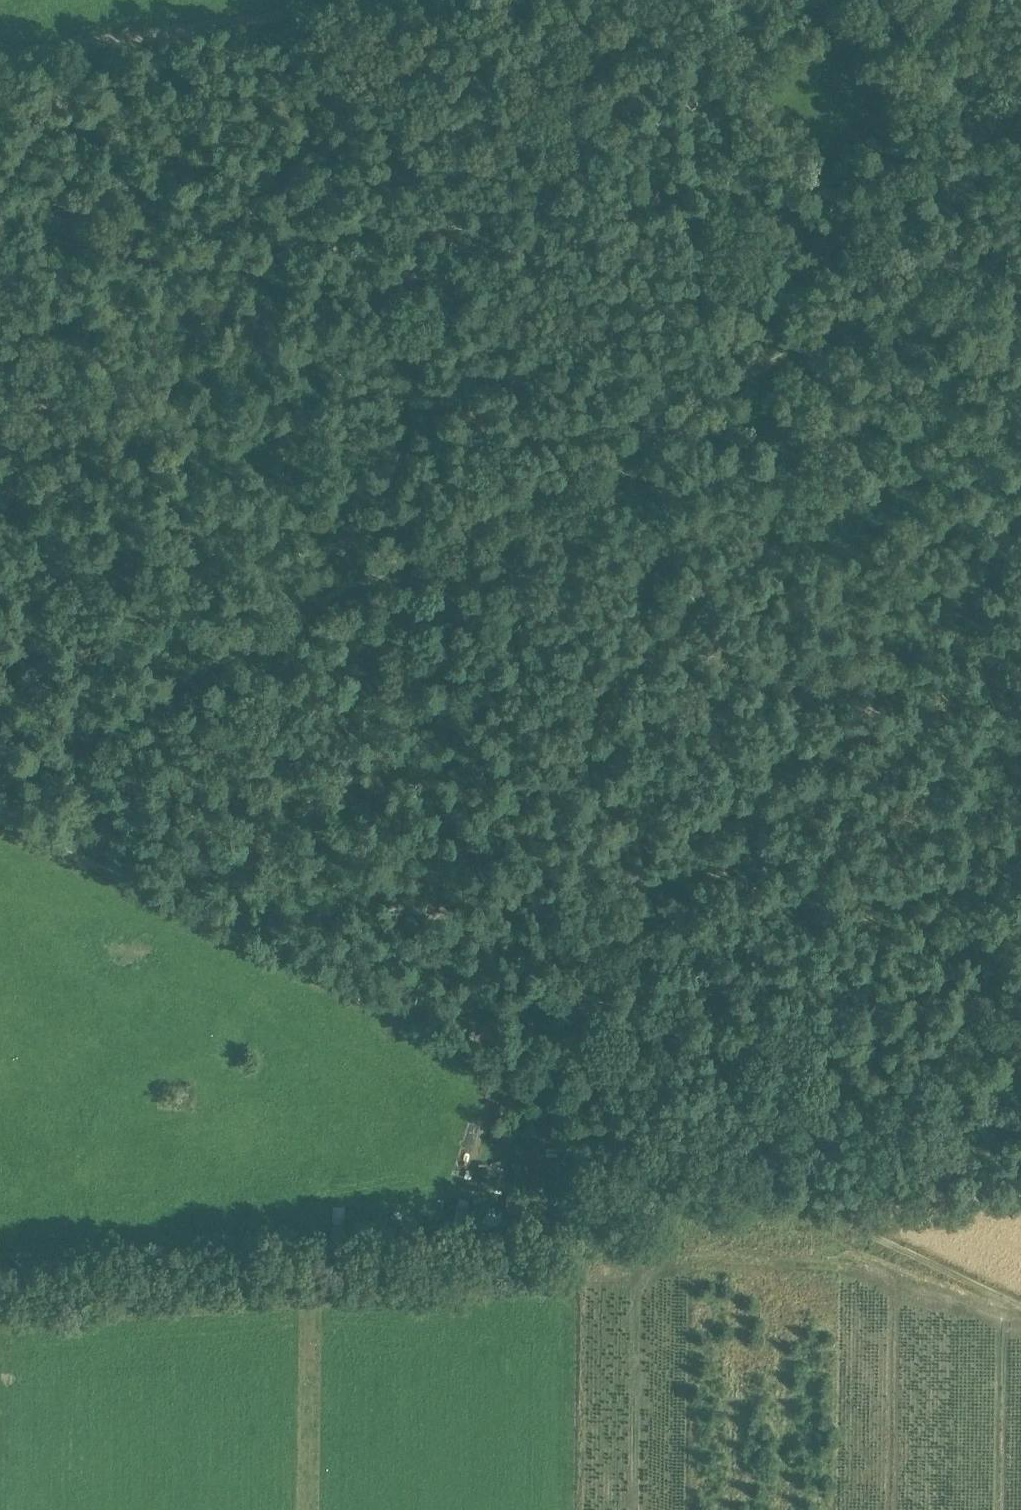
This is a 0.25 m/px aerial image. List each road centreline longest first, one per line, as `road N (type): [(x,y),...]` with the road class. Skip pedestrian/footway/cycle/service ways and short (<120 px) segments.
road 1 (track): [(0,786),(1020,226)]
road 2 (track): [(0,815),(1020,1298)]
road 3 (track): [(0,56),(379,0)]

